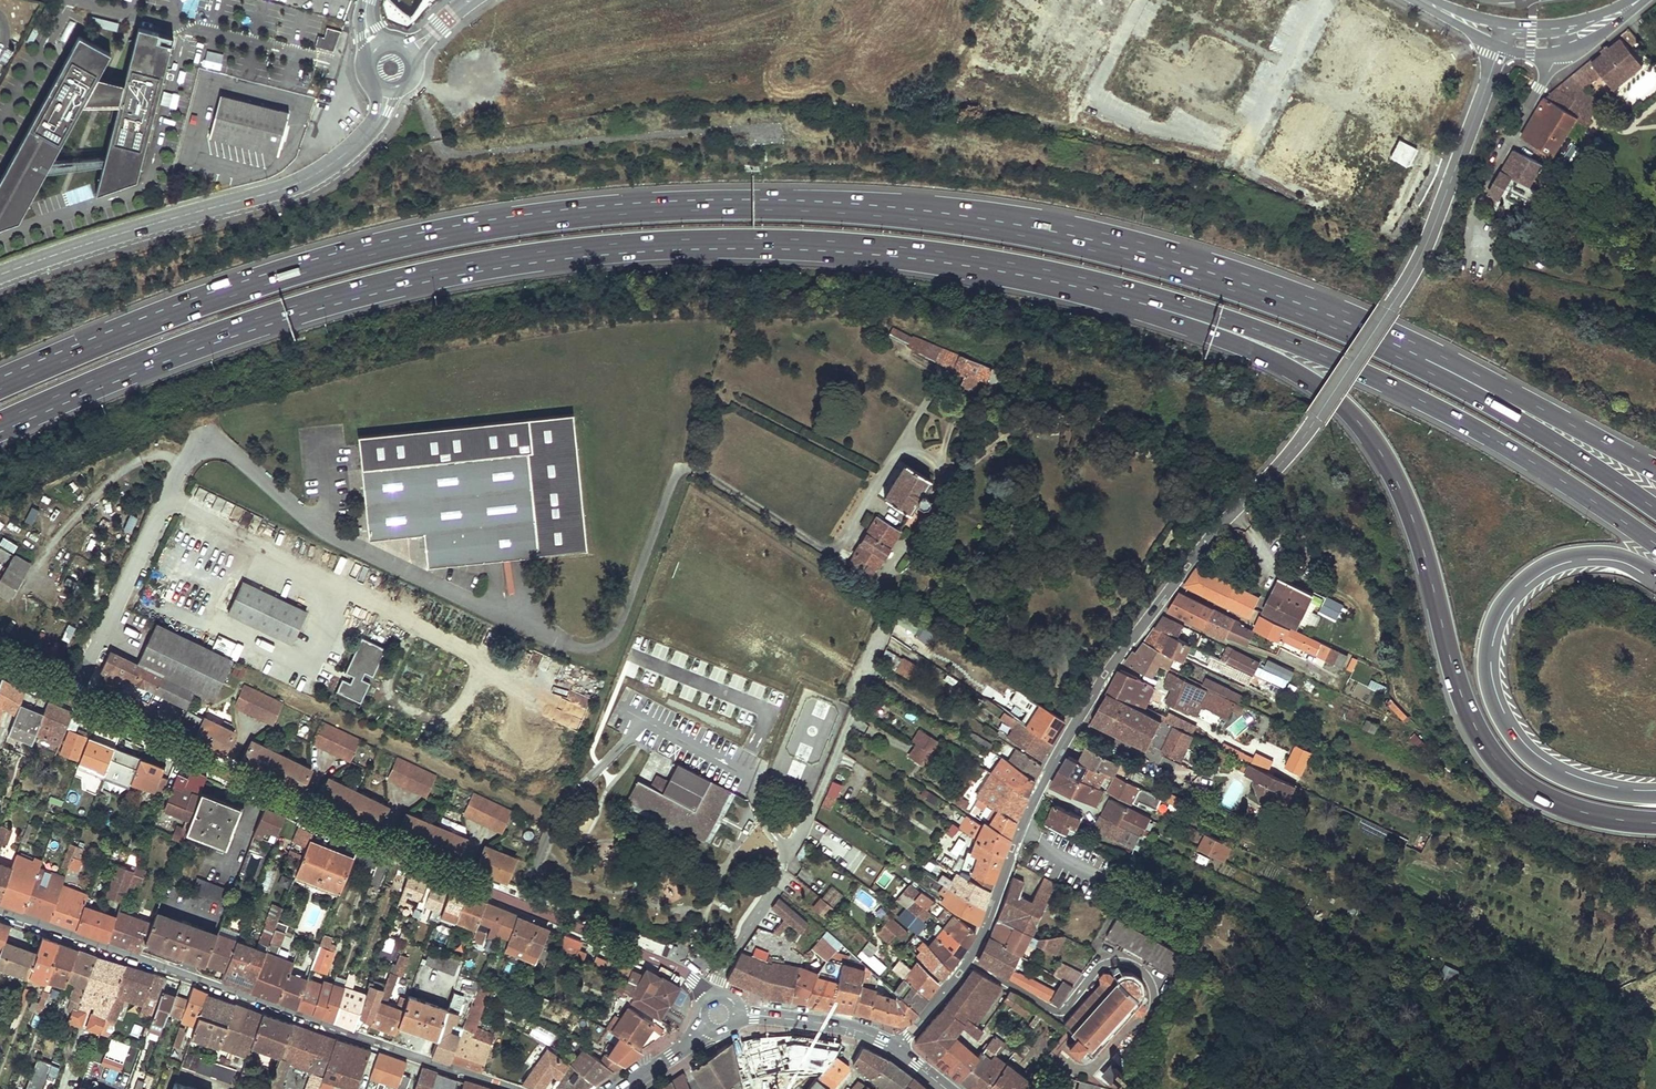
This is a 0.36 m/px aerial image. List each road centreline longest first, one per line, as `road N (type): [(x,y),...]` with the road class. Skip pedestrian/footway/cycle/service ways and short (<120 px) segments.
road 1 (motorway): [(1193,268),(1007,224),(910,216),(776,210),(559,221),(391,249),(291,277),(0,390)]
road 2 (motorway): [(0,427),(238,330),(504,262),(671,245),(817,246),(1065,280)]
road 3 (residential): [(899,1050),(969,961),(1043,783),(1117,660),(1219,527),(1298,445),(1398,296)]
road 4 (trunk): [(1065,280),(1240,347),(1344,406),(1388,463),(1413,519),(1461,696),(1495,759),(1563,806),(1655,822)]
road 5 (residential): [(710,1001),(676,968),(386,853),(67,701)]
road 6 (motorway): [(1065,280),(1170,302),(1333,360),(1489,437),(1655,546)]
road 7 (residential): [(514,1088),(0,910)]
road 8 (motorway): [(1655,511),(1402,359),(1193,268)]
road 9 (trunk): [(1655,466),(1358,312),(1193,268)]
road 10 (trunk): [(1655,796),(1610,794),(1529,760),(1503,728),(1483,670),(1494,614),(1547,561),(1598,551),(1655,571)]
road 11 (tertiary): [(358,142),(286,187),(0,274)]
road 12 (residential): [(67,701),(180,462),(205,443),(232,452)]
road 13 (residential): [(1500,45),(1427,245),(1398,296)]
road 14 (tertiary): [(899,1050),(828,1023),(737,1016)]
road 15 (tertiary): [(1500,45),(1530,54),(1583,47),(1647,0)]
road 16 (residential): [(780,854),(771,890),(720,981),(718,998)]
road 17 (tertiary): [(1631,0),(1559,24),(1505,23)]

